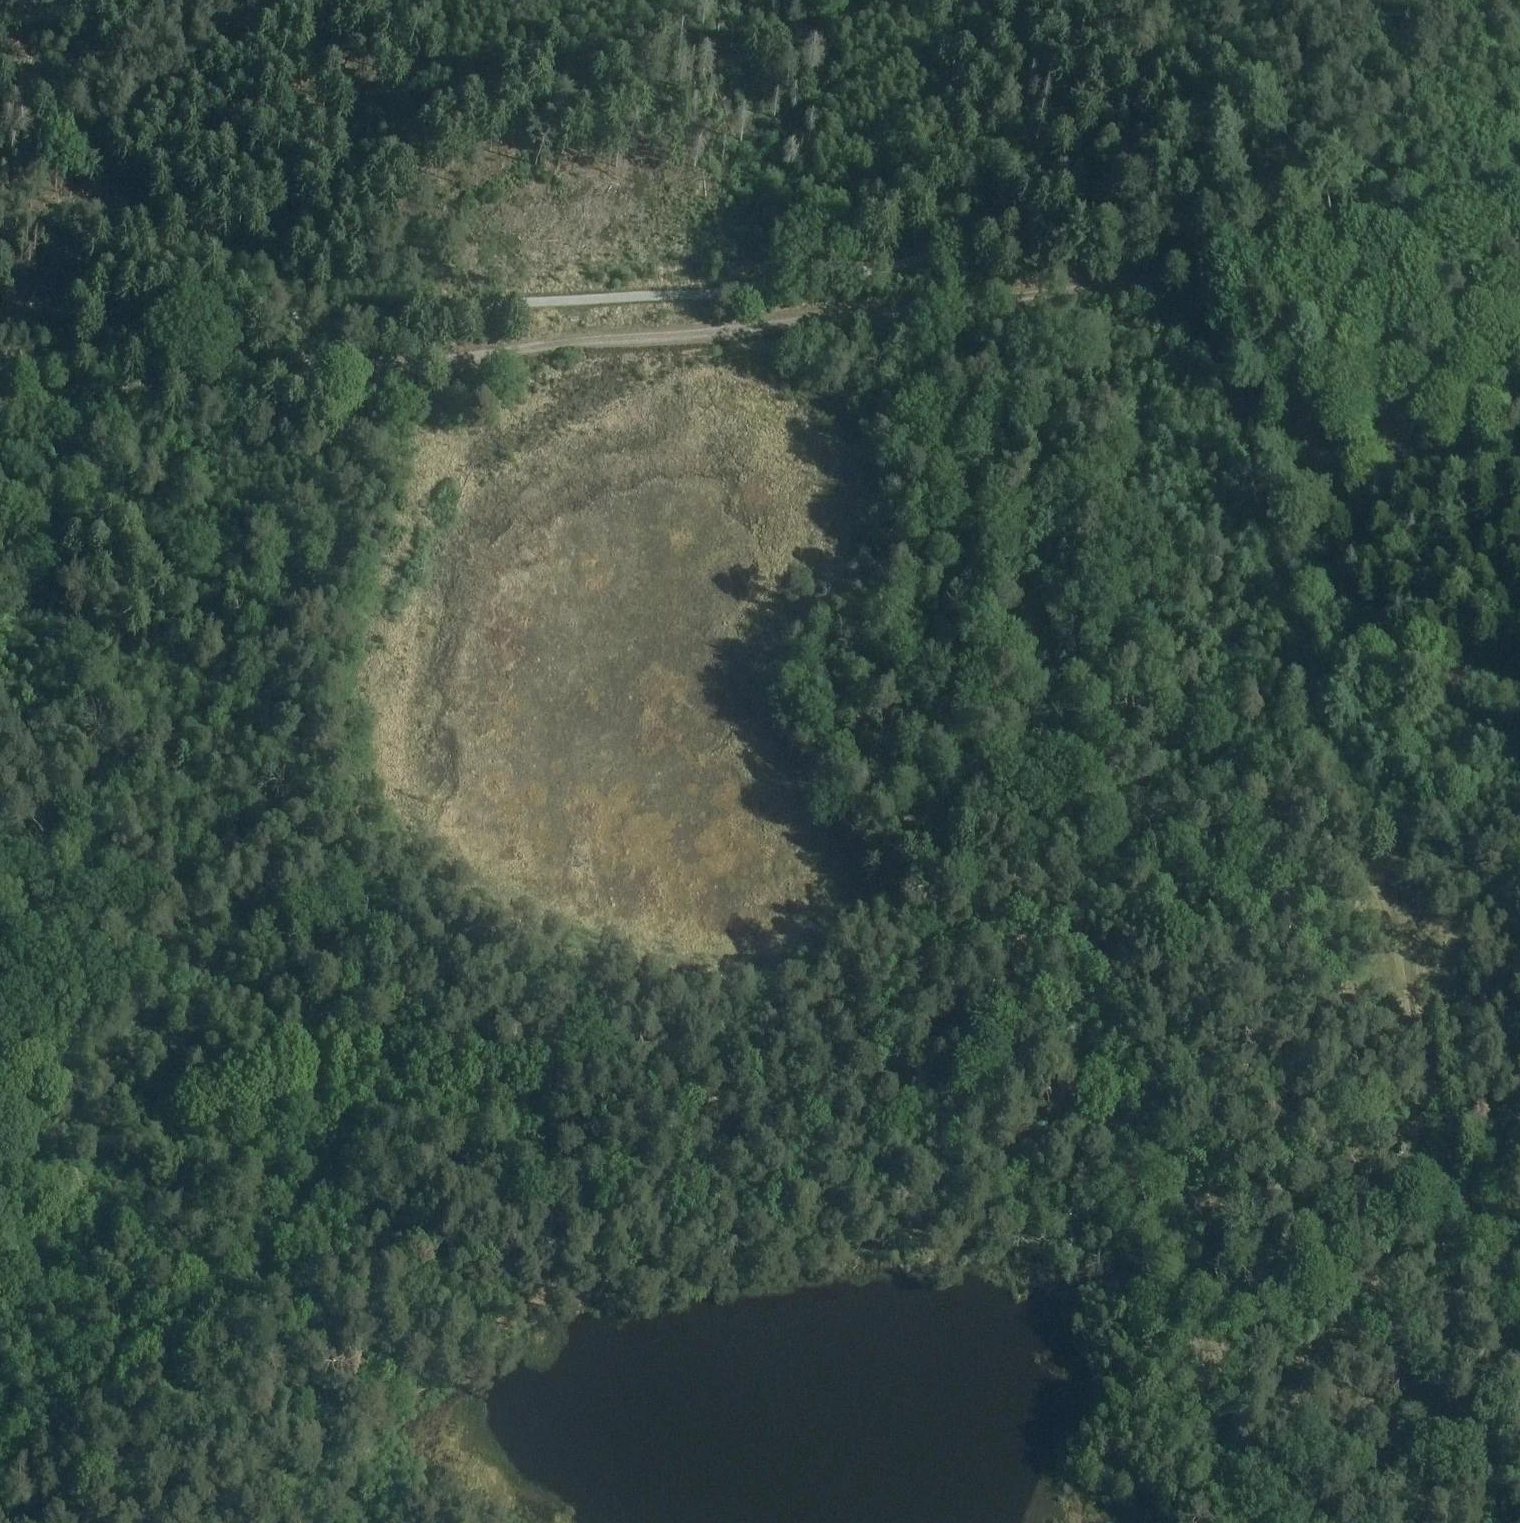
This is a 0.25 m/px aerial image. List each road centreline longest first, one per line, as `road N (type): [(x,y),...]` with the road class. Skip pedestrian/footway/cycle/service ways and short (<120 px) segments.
road 1 (track): [(0,412),(1195,277),(1519,219)]

